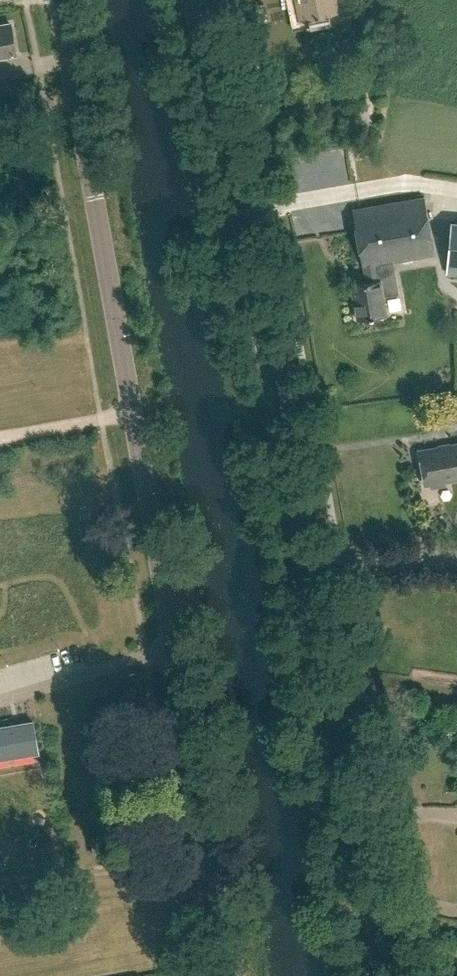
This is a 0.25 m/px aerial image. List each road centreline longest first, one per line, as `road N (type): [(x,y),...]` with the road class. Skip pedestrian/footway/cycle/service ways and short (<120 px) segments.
road 1 (tertiary): [(376,975),(243,200),(195,0)]
road 2 (unclassified): [(234,975),(57,0)]

